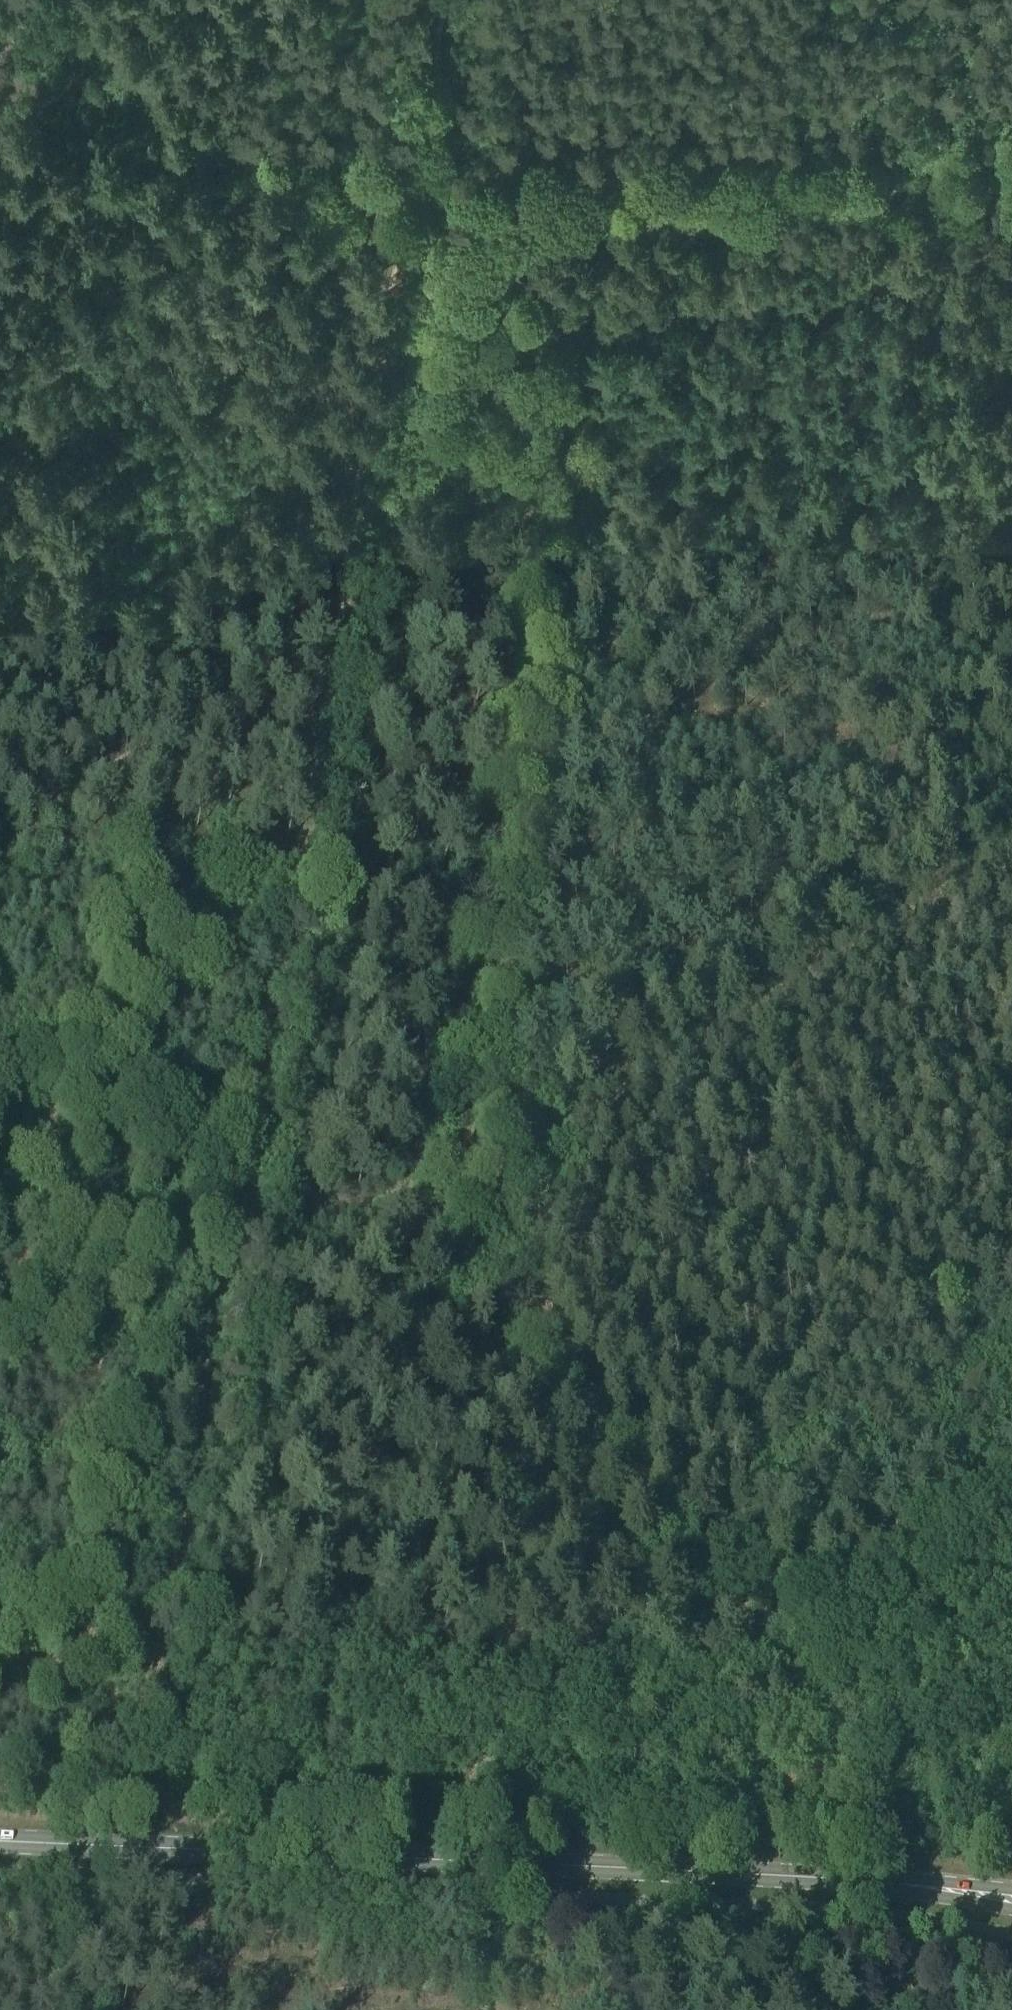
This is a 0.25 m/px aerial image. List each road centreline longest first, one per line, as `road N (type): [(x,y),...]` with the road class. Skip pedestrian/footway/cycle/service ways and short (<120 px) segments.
road 1 (track): [(470,216),(546,454),(421,1302),(736,1644)]
road 2 (track): [(165,1636),(234,1215),(519,1146),(989,869),(1011,873)]
road 3 (primary): [(1011,1900),(843,1877),(0,1838)]
road 4 (track): [(1011,1465),(736,1644),(634,1663),(282,1625),(165,1636)]
road 5 (track): [(323,660),(431,0)]
road 6 (track): [(234,1215),(323,660)]
road 7 (track): [(470,216),(655,203),(953,214),(1011,200)]
road 8 (track): [(0,91),(132,137),(400,191),(470,216)]
road 9 (track): [(165,1636),(0,1639)]

